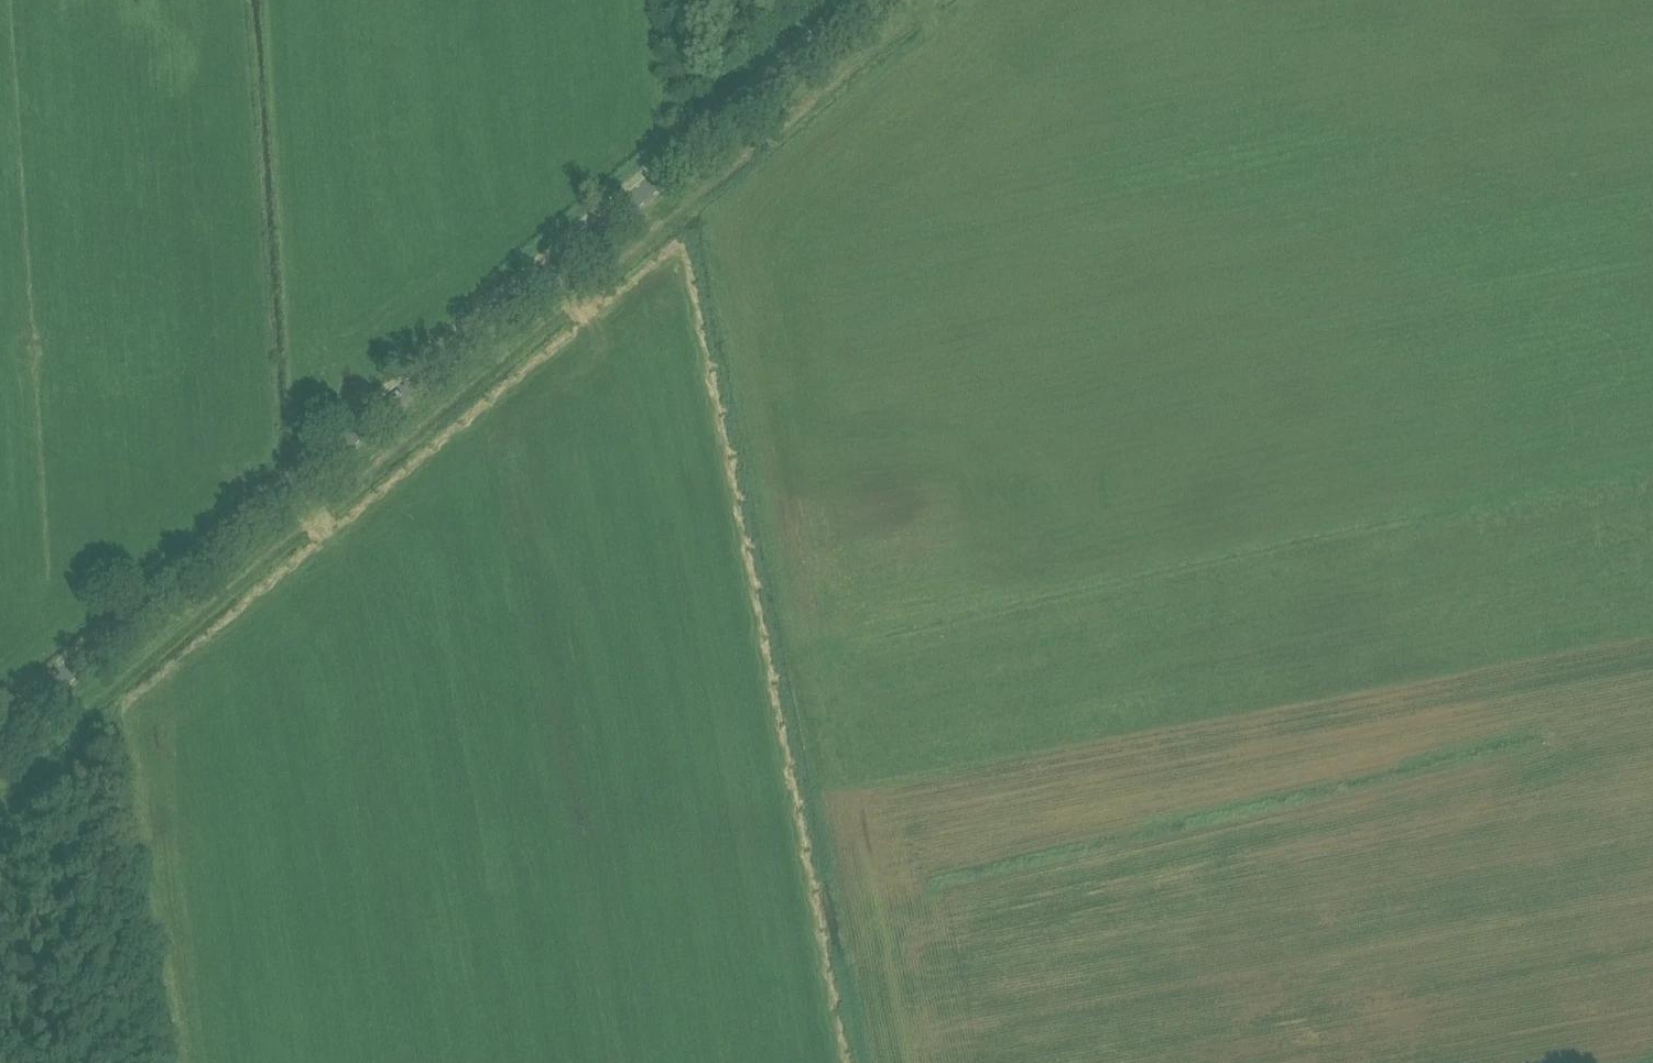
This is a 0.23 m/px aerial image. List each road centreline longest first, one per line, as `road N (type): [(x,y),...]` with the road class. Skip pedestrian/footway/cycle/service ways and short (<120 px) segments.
road 1 (tertiary): [(0,726),(353,422),(869,0)]

